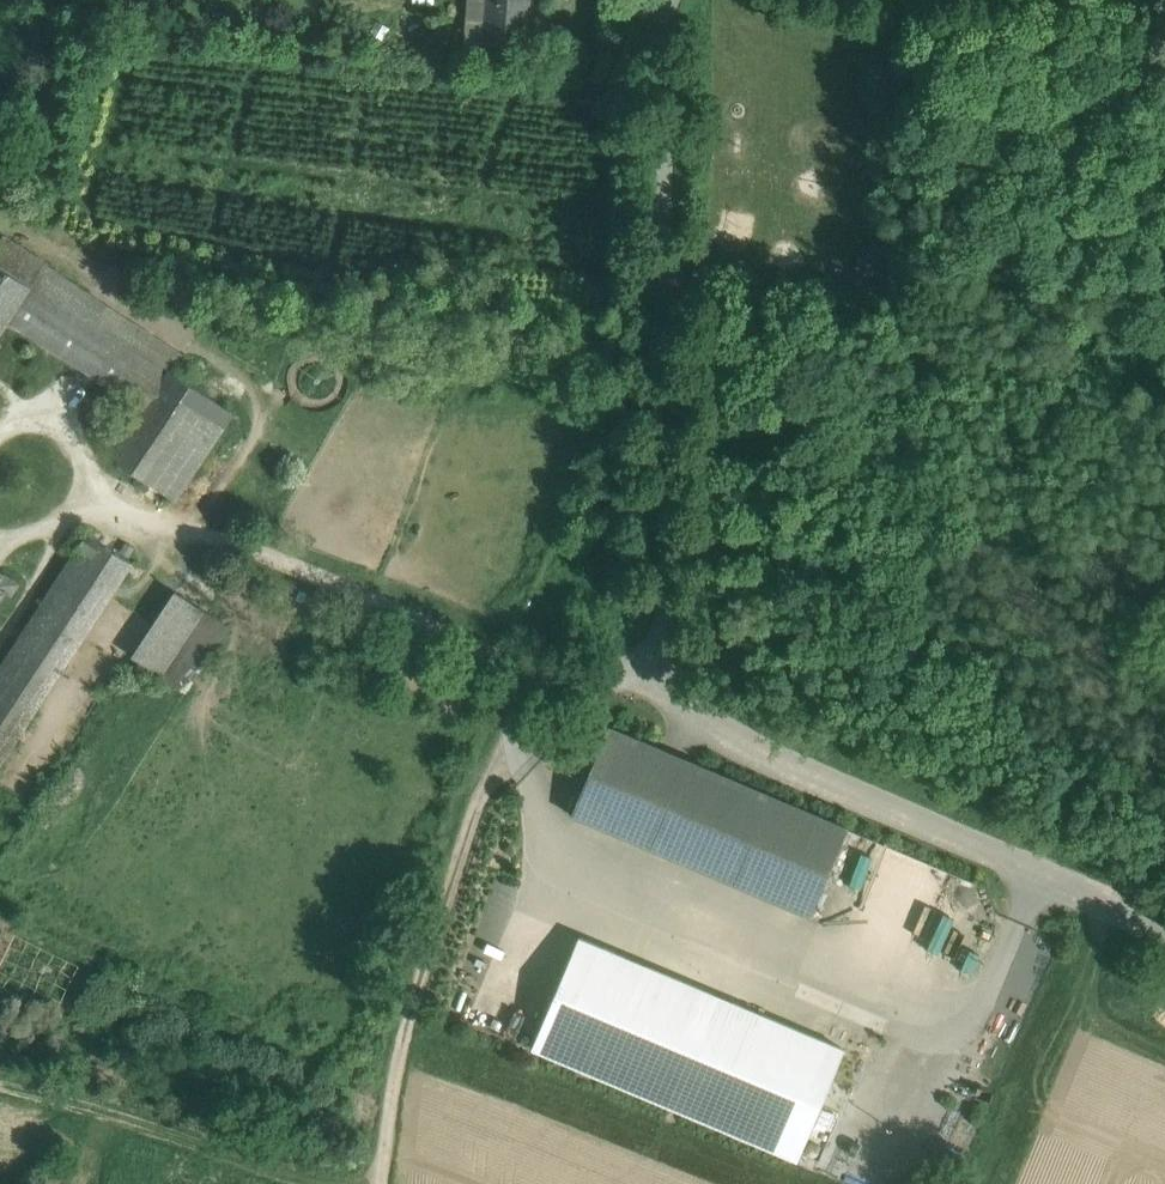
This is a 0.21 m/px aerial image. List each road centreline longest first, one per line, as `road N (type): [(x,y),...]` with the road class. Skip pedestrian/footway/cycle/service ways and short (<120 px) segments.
road 1 (track): [(380,1183),(422,980),(531,672),(668,720),(1164,932)]
road 2 (unclassified): [(663,0),(668,720)]
road 3 (track): [(531,672),(154,509),(98,474),(69,432),(41,421),(0,435)]

